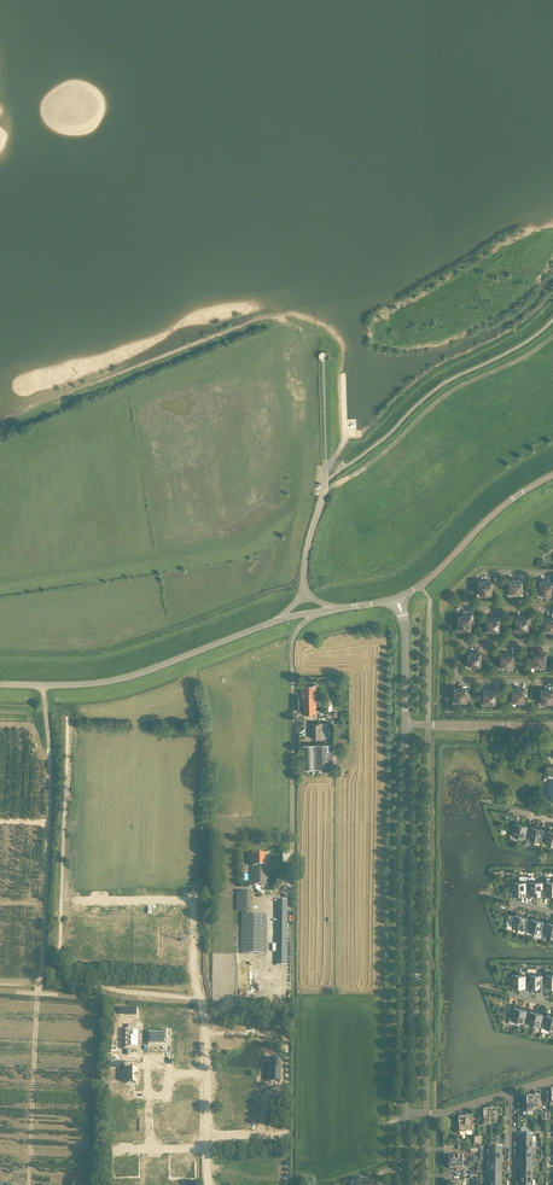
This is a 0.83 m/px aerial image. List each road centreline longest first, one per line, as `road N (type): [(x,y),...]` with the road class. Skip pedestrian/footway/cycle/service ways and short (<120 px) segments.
road 1 (unclassified): [(404,1113),(405,725)]
road 2 (residential): [(205,1075),(196,895),(75,891)]
road 3 (track): [(43,685),(50,802),(40,982)]
road 4 (tertiary): [(0,684),(125,677),(279,620)]
road 5 (residential): [(552,681),(462,682),(456,675),(459,646),(552,645)]
road 6 (tertiary): [(396,598),(439,570),(503,505),(552,475)]
road 7 (residential): [(552,726),(405,725)]
road 8 (unclassified): [(303,591),(326,459)]
road 9 (unclassified): [(405,725),(405,628),(396,598)]

